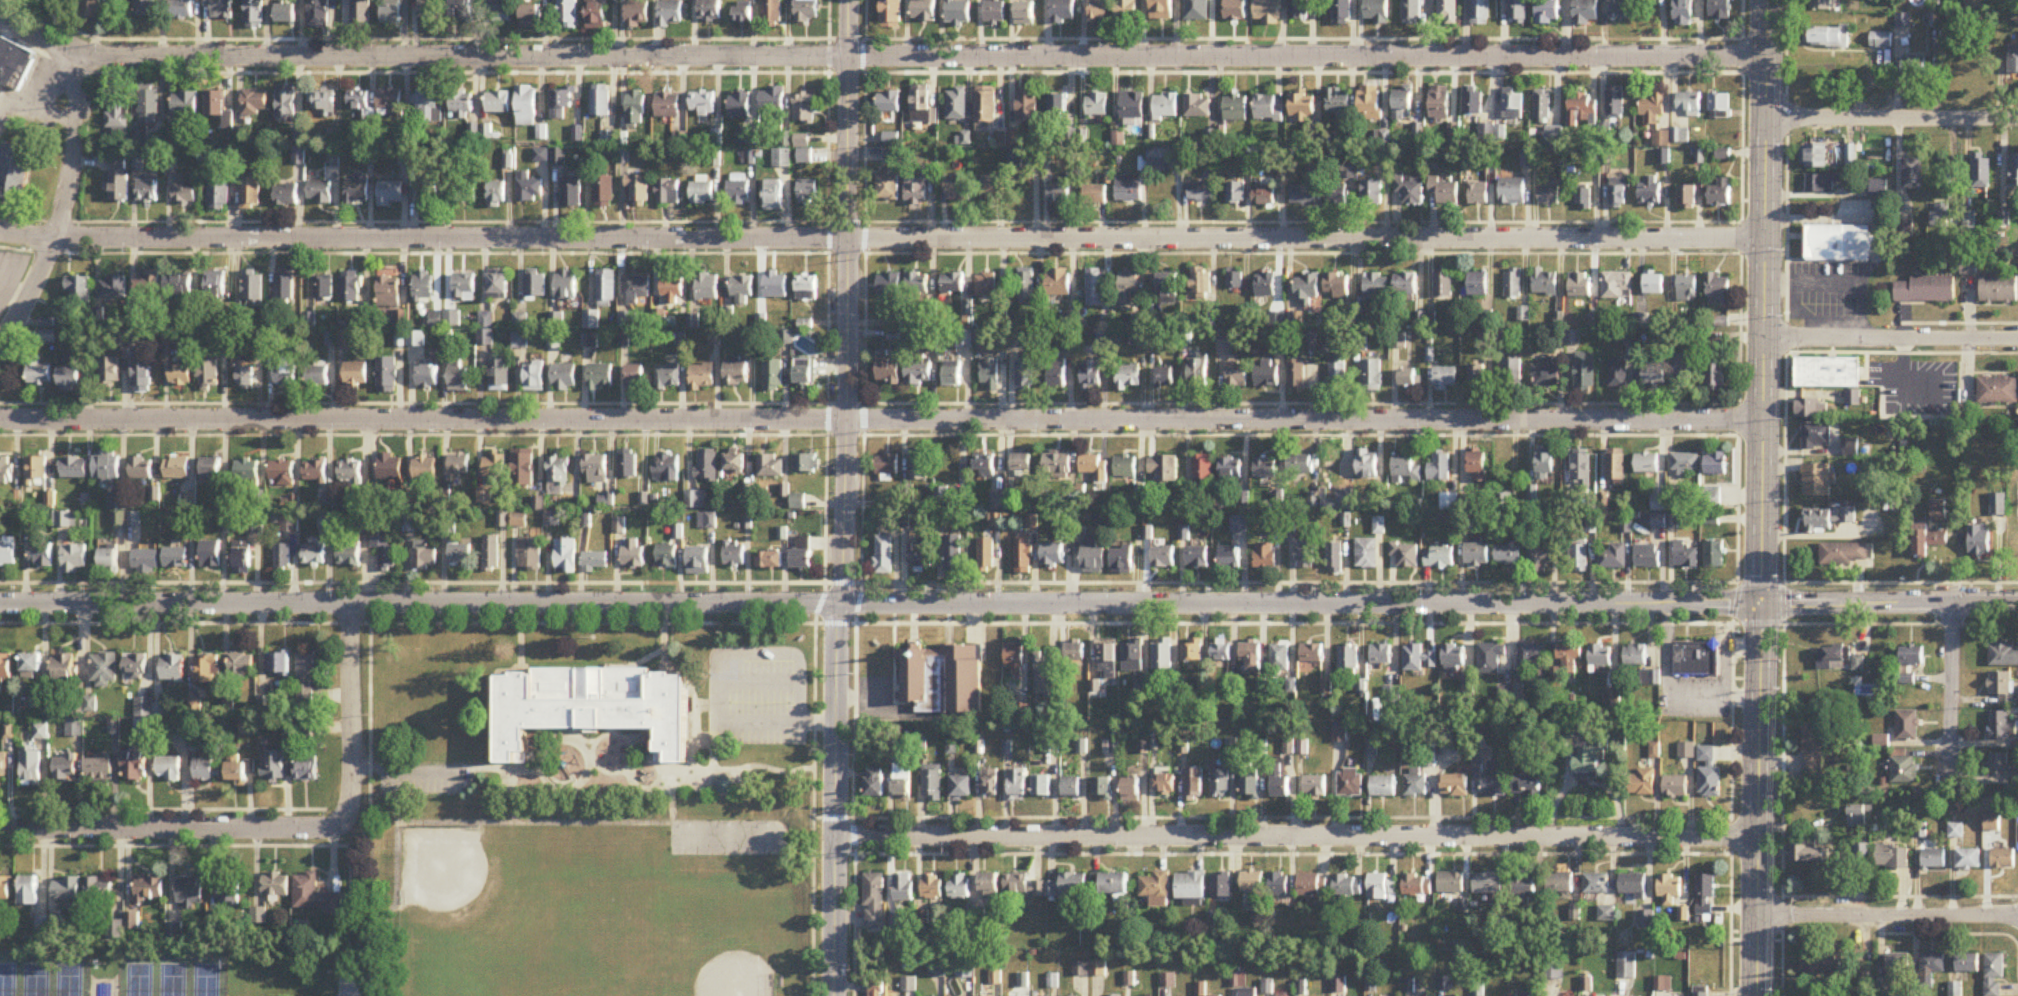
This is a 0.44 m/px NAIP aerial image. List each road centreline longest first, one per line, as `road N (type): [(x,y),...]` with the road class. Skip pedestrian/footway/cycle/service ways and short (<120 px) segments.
road 1 (tertiary): [(2017,601),(0,602)]
road 2 (residential): [(0,13),(96,57),(172,59),(1766,55)]
road 3 (residential): [(0,231),(1764,236)]
road 4 (residential): [(0,418),(1762,417)]
road 5 (secondary): [(1755,995),(1767,0)]
road 6 (residential): [(834,835),(1756,833)]
road 7 (residential): [(838,603),(849,0)]
road 8 (tertiary): [(833,995),(838,603)]
road 9 (residential): [(0,826),(335,825)]
road 10 (residential): [(0,339),(35,279),(72,179),(74,50)]
road 11 (residential): [(1756,915),(2017,915)]
road 12 (residential): [(1763,336),(2017,338)]
road 13 (residential): [(1765,117),(2017,117)]
road 14 (residential): [(335,825),(350,789),(350,602)]
road 15 (residential): [(1952,781),(1952,601)]

